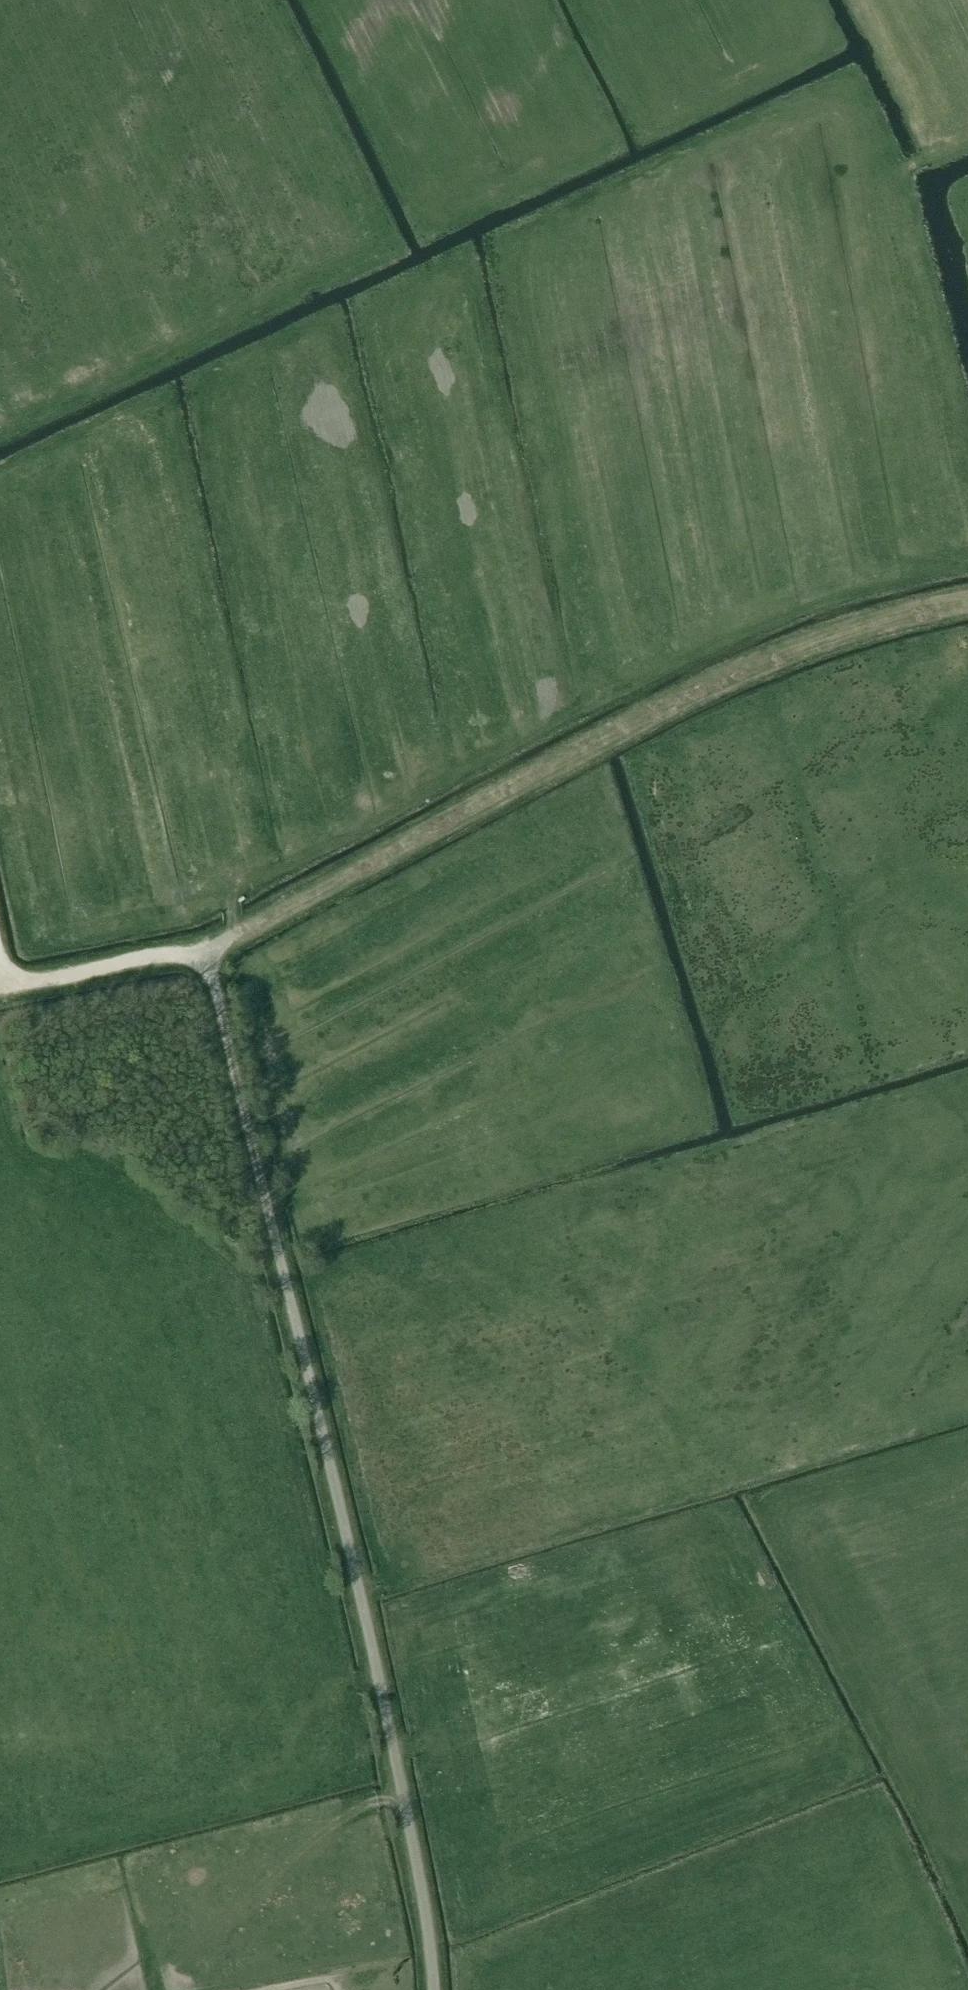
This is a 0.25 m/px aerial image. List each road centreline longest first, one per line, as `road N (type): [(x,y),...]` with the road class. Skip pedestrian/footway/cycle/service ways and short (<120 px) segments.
road 1 (unclassified): [(436,1989),(407,1805),(310,1370),(218,993),(200,959)]
road 2 (track): [(967,600),(789,646),(676,695),(224,940)]
road 3 (track): [(180,953),(5,986)]

